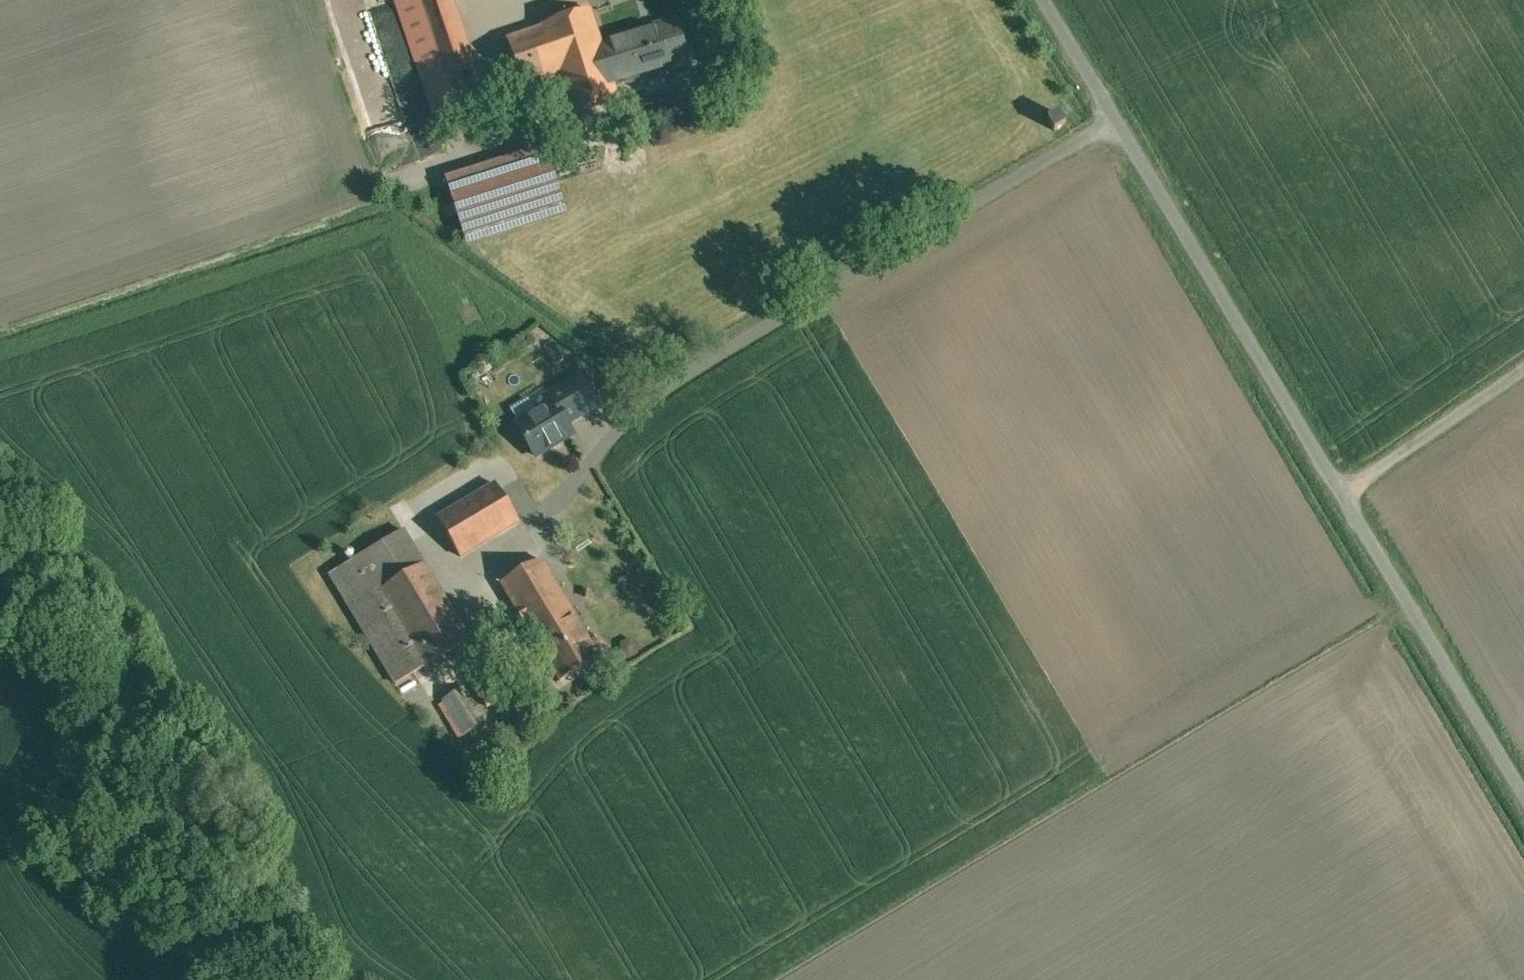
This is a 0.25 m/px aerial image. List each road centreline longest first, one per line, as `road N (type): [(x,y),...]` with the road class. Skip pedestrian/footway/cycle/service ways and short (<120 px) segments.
road 1 (unclassified): [(1050,0),(1523,793)]

